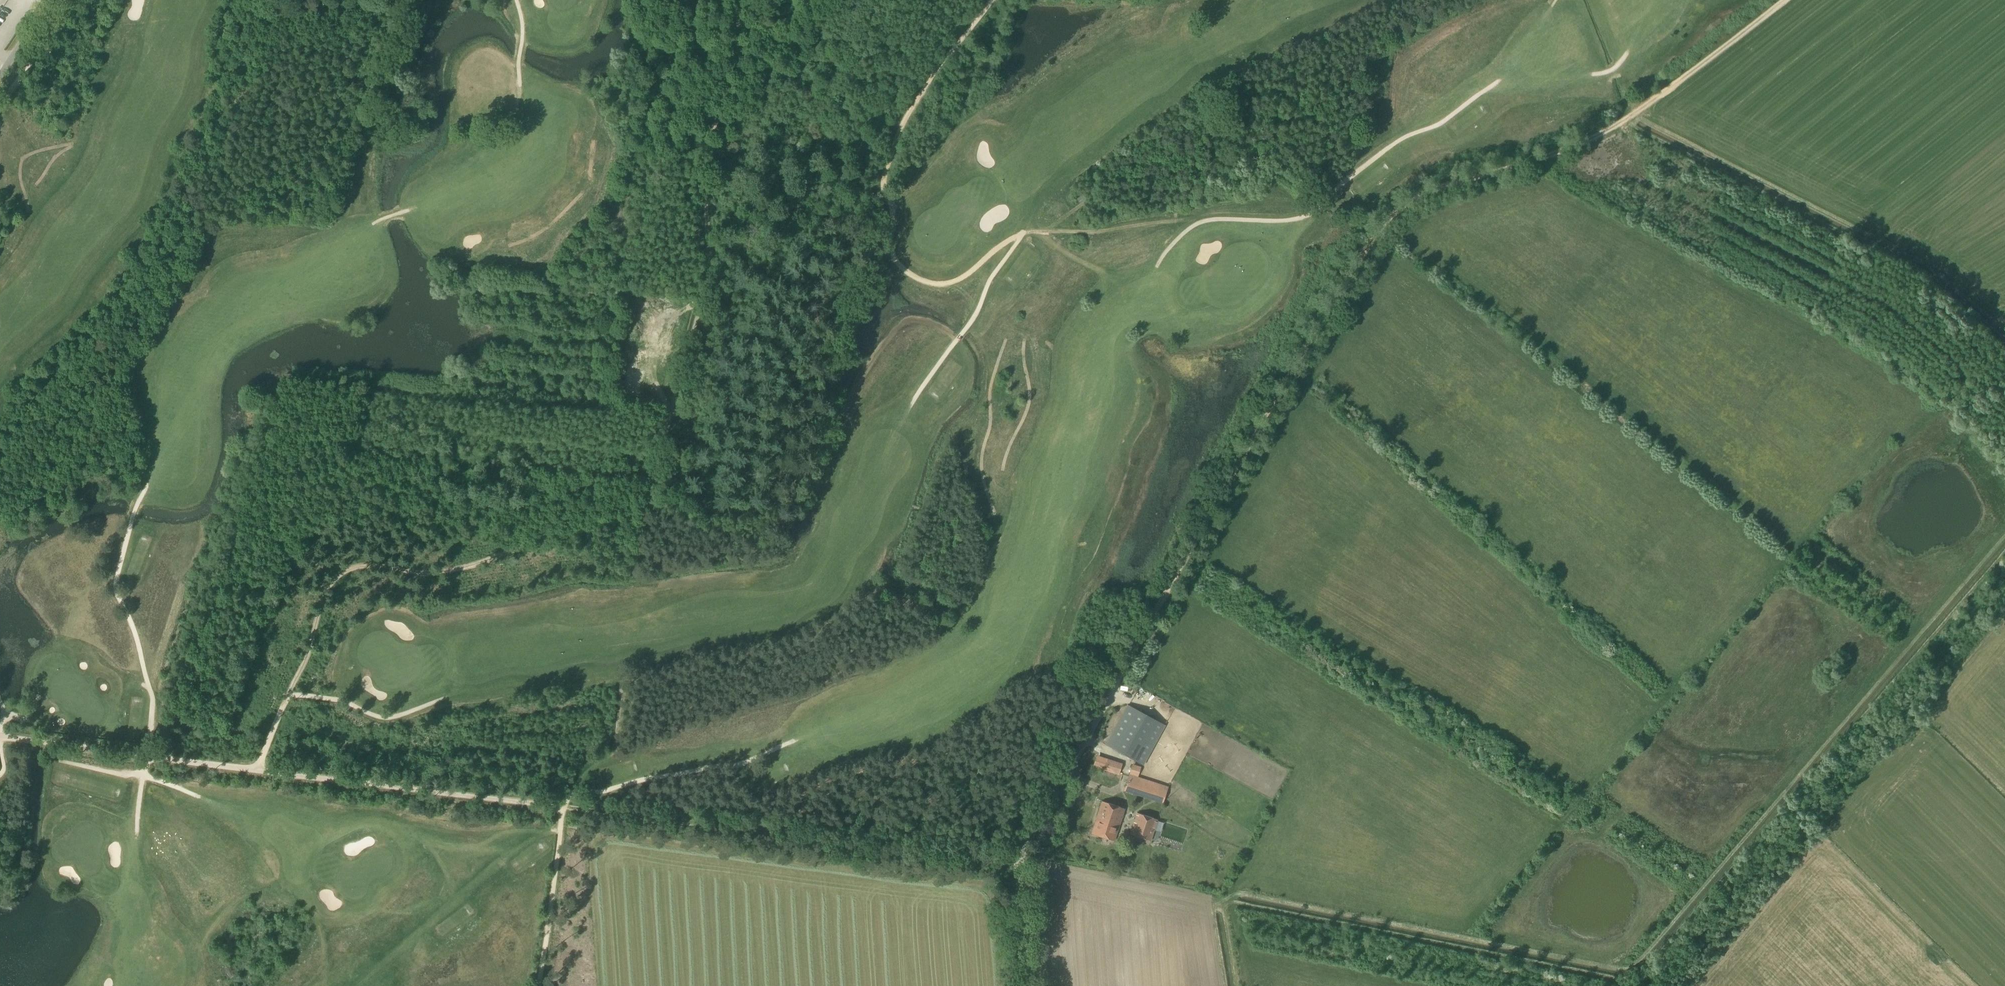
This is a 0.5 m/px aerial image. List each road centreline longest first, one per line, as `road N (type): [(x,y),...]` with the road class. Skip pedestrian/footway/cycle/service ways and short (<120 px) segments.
road 1 (track): [(0,736),(1018,865)]
road 2 (track): [(1790,0),(1594,136),(1408,201),(1379,227),(1121,675)]
road 3 (unclassified): [(1027,985),(1021,855),(1121,675)]

